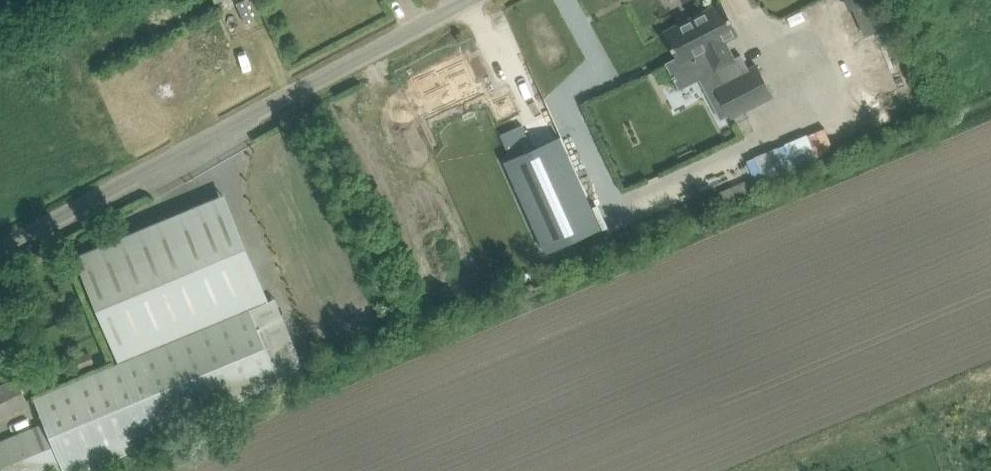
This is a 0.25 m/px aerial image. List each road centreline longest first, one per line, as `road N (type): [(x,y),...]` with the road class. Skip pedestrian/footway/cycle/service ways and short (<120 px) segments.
road 1 (unclassified): [(0,246),(468,0)]

